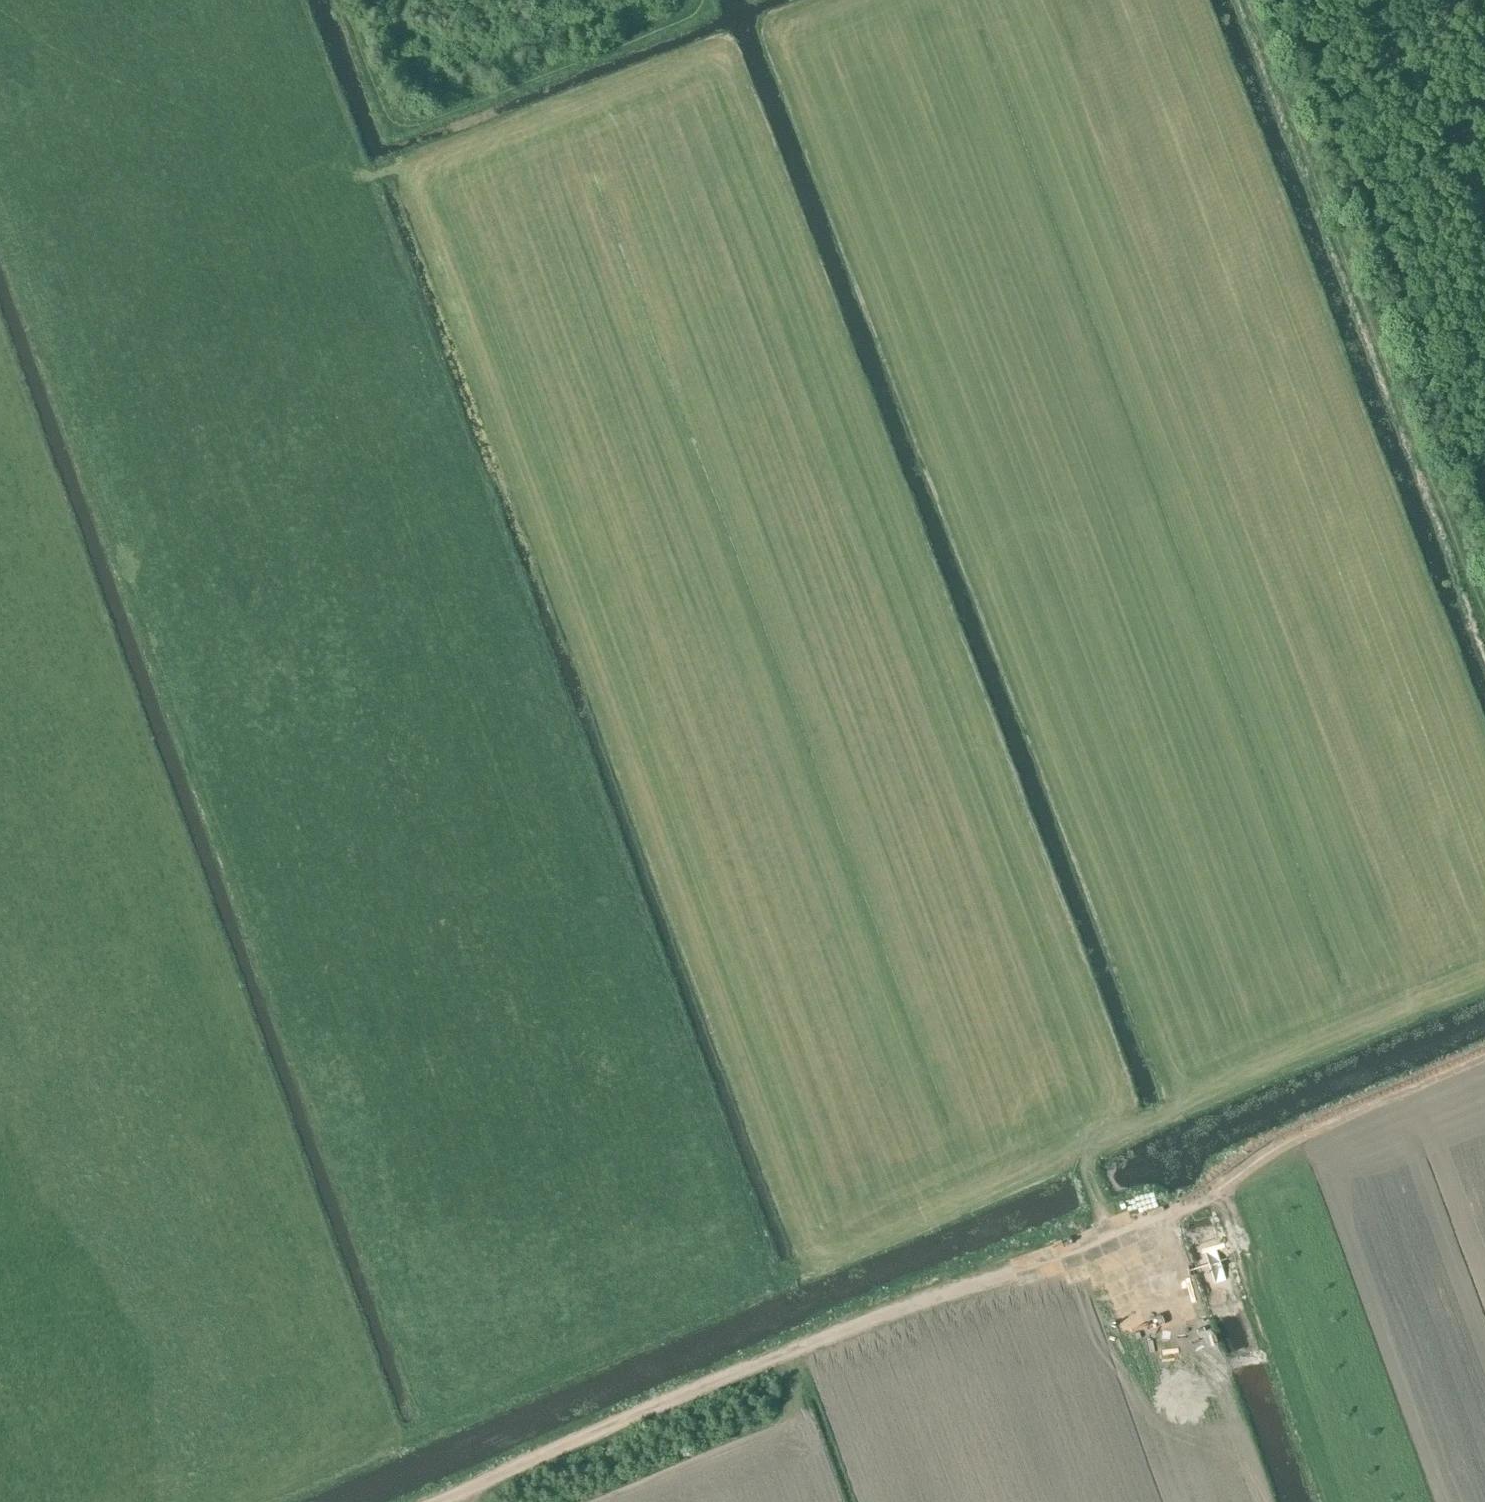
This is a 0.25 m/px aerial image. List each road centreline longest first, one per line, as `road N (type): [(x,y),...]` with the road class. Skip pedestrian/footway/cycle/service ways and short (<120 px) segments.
road 1 (track): [(430,1501),(867,1320),(1196,1202),(1302,1133),(1484,1054)]

